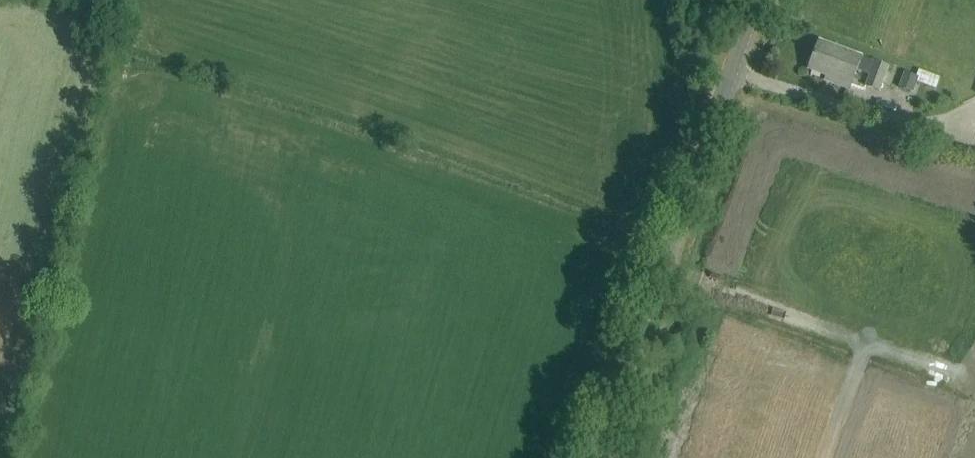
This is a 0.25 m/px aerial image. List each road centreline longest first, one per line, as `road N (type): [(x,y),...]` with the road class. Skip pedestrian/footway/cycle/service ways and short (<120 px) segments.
road 1 (unclassified): [(594,457),(759,0)]

